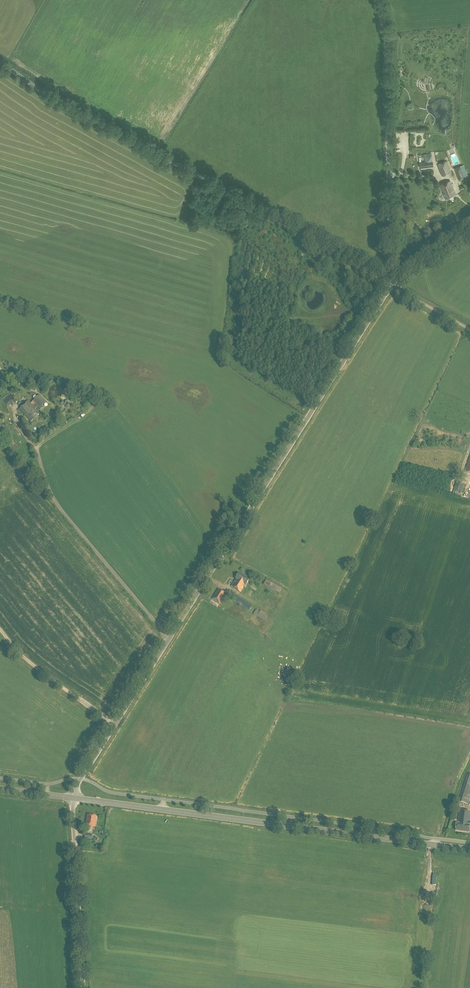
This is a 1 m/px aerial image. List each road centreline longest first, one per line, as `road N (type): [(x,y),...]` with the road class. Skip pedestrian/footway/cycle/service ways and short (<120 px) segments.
road 1 (unclassified): [(75,799),(392,285)]
road 2 (unclassified): [(392,285),(0,61)]
road 3 (secondary): [(75,799),(469,851)]
road 4 (unclassified): [(392,285),(387,44),(376,0)]
road 5 (unclassified): [(83,987),(75,799)]

